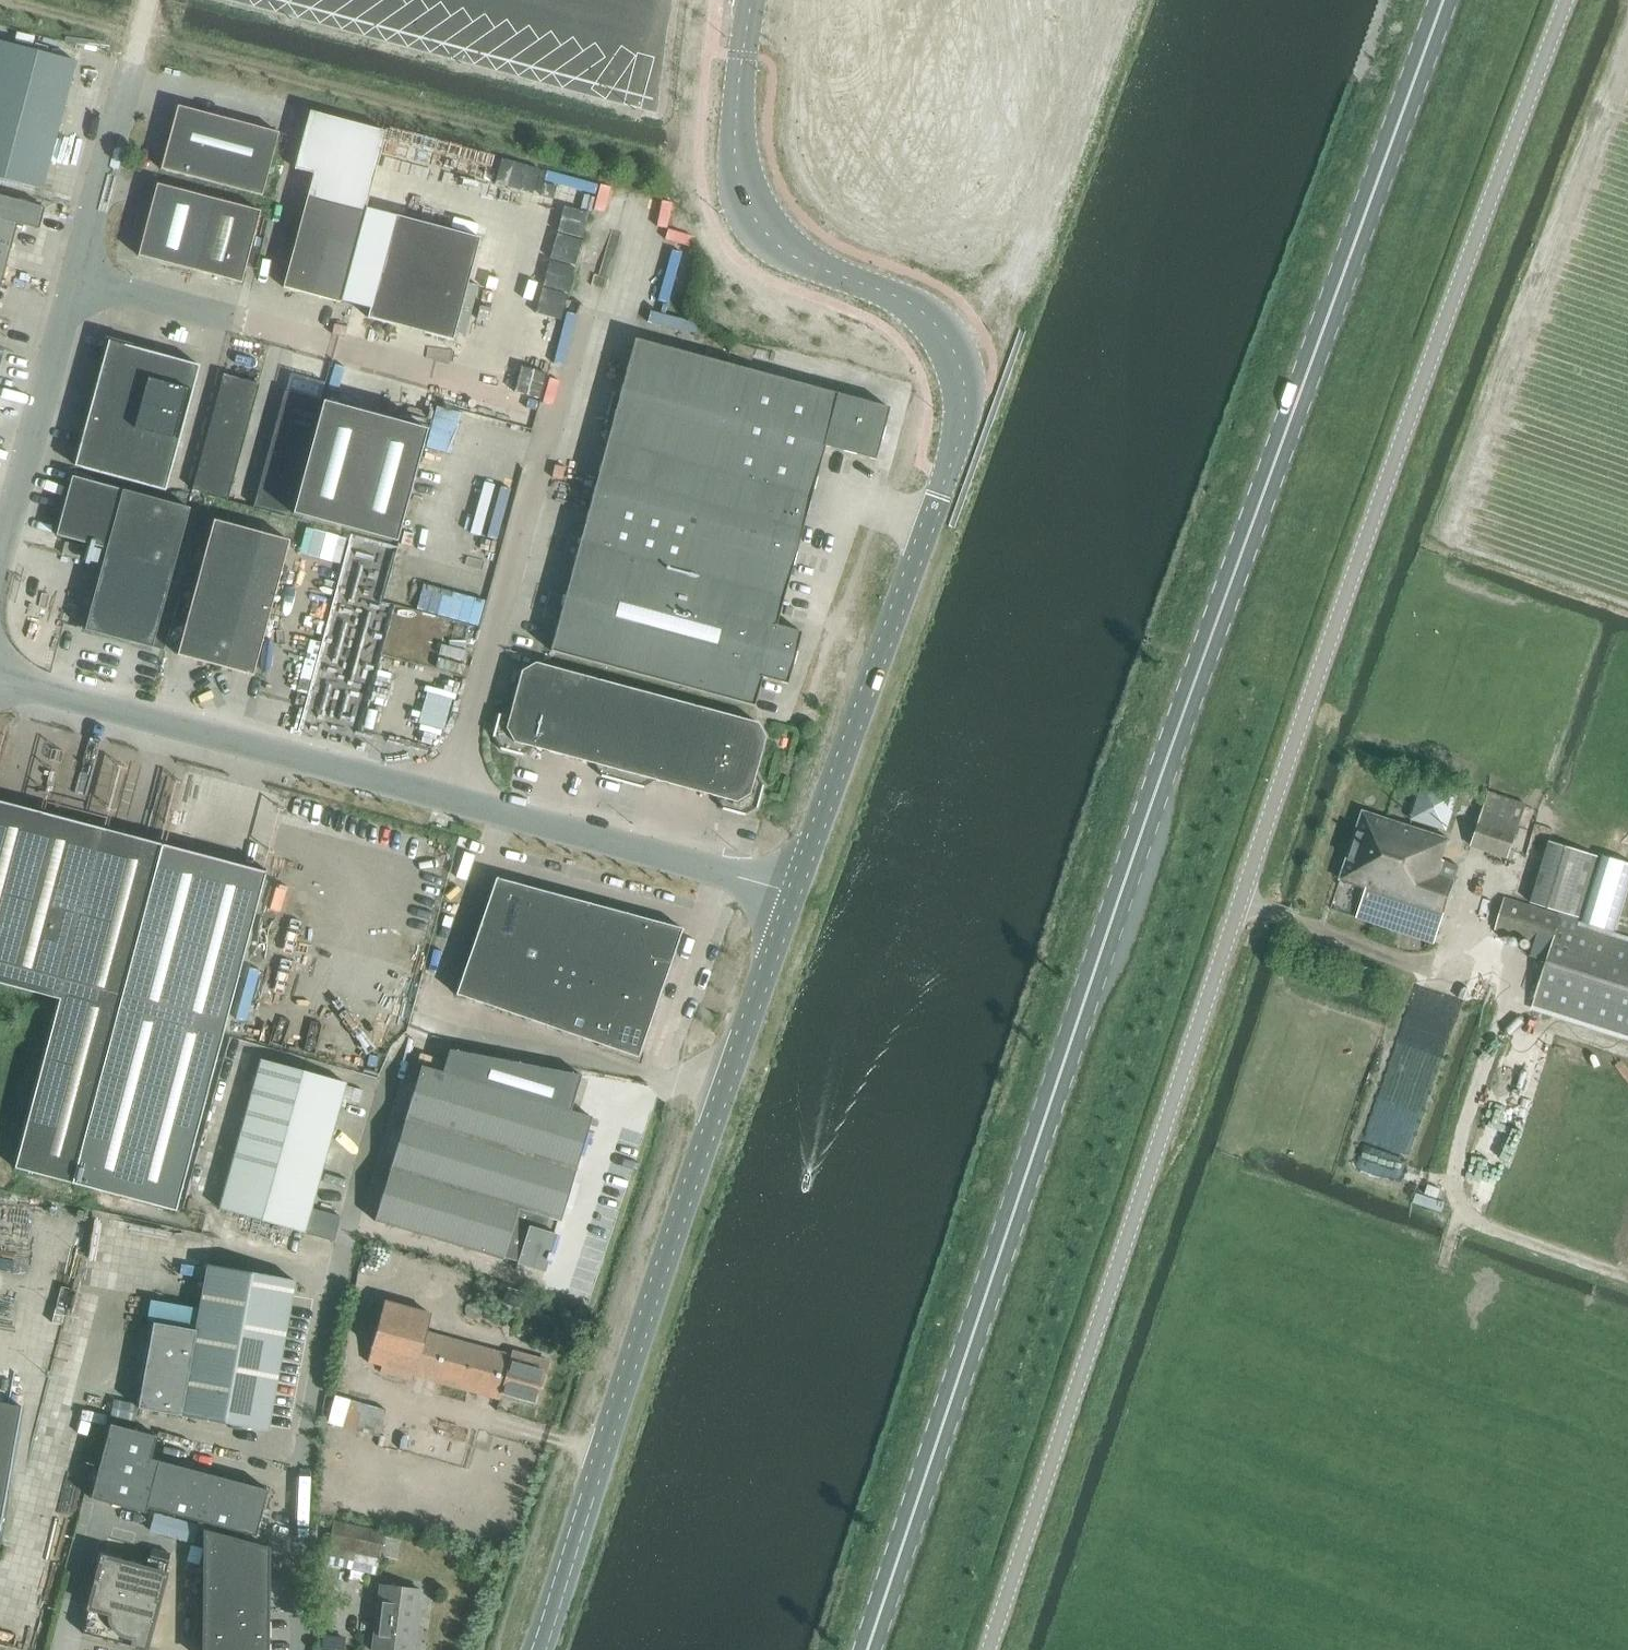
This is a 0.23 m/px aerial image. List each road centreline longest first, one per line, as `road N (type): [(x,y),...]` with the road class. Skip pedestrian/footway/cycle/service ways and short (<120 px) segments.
road 1 (unclassified): [(990,1649),(1295,744),(1568,0)]
road 2 (primary): [(871,1649),(1190,699),(1447,0)]
road 3 (tertiary): [(790,899),(962,421),(964,392),(956,355),(925,317),(811,267),(774,245),(755,218),(735,155),(751,0)]
road 4 (unclassified): [(790,899),(447,796),(0,681)]
road 5 (tertiary): [(539,1649),(790,899)]
road 6 (track): [(1627,1281),(1461,1217),(1453,1177),(1465,1107),(1519,966),(1462,945),(1427,967)]
road 7 (unclassified): [(303,1649),(301,1468),(338,1260)]
road 8 (unclassified): [(0,561),(77,277)]
road 9 (unclassified): [(326,344),(77,277)]
road 10 (unclassified): [(77,277),(129,84)]

